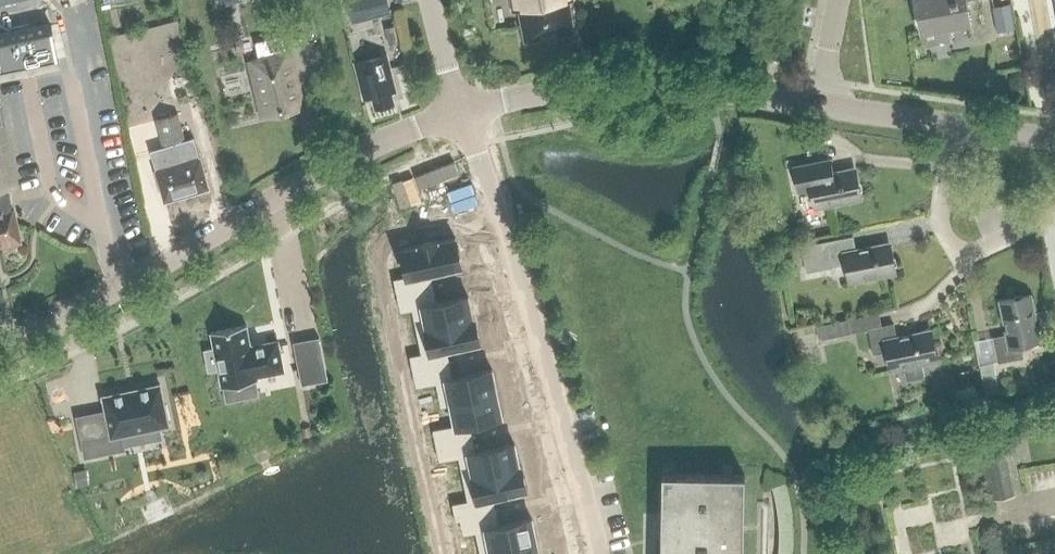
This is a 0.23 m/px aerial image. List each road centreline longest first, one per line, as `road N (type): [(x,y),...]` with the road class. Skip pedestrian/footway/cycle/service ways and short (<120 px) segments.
road 1 (unclassified): [(461,113),(298,182),(0,346)]
road 2 (residential): [(598,553),(461,113)]
road 3 (unclassified): [(818,104),(659,86),(519,98),(461,113)]
road 4 (residential): [(1054,217),(968,255),(950,250),(938,225),(955,125)]
road 5 (unclassified): [(955,125),(818,104)]

